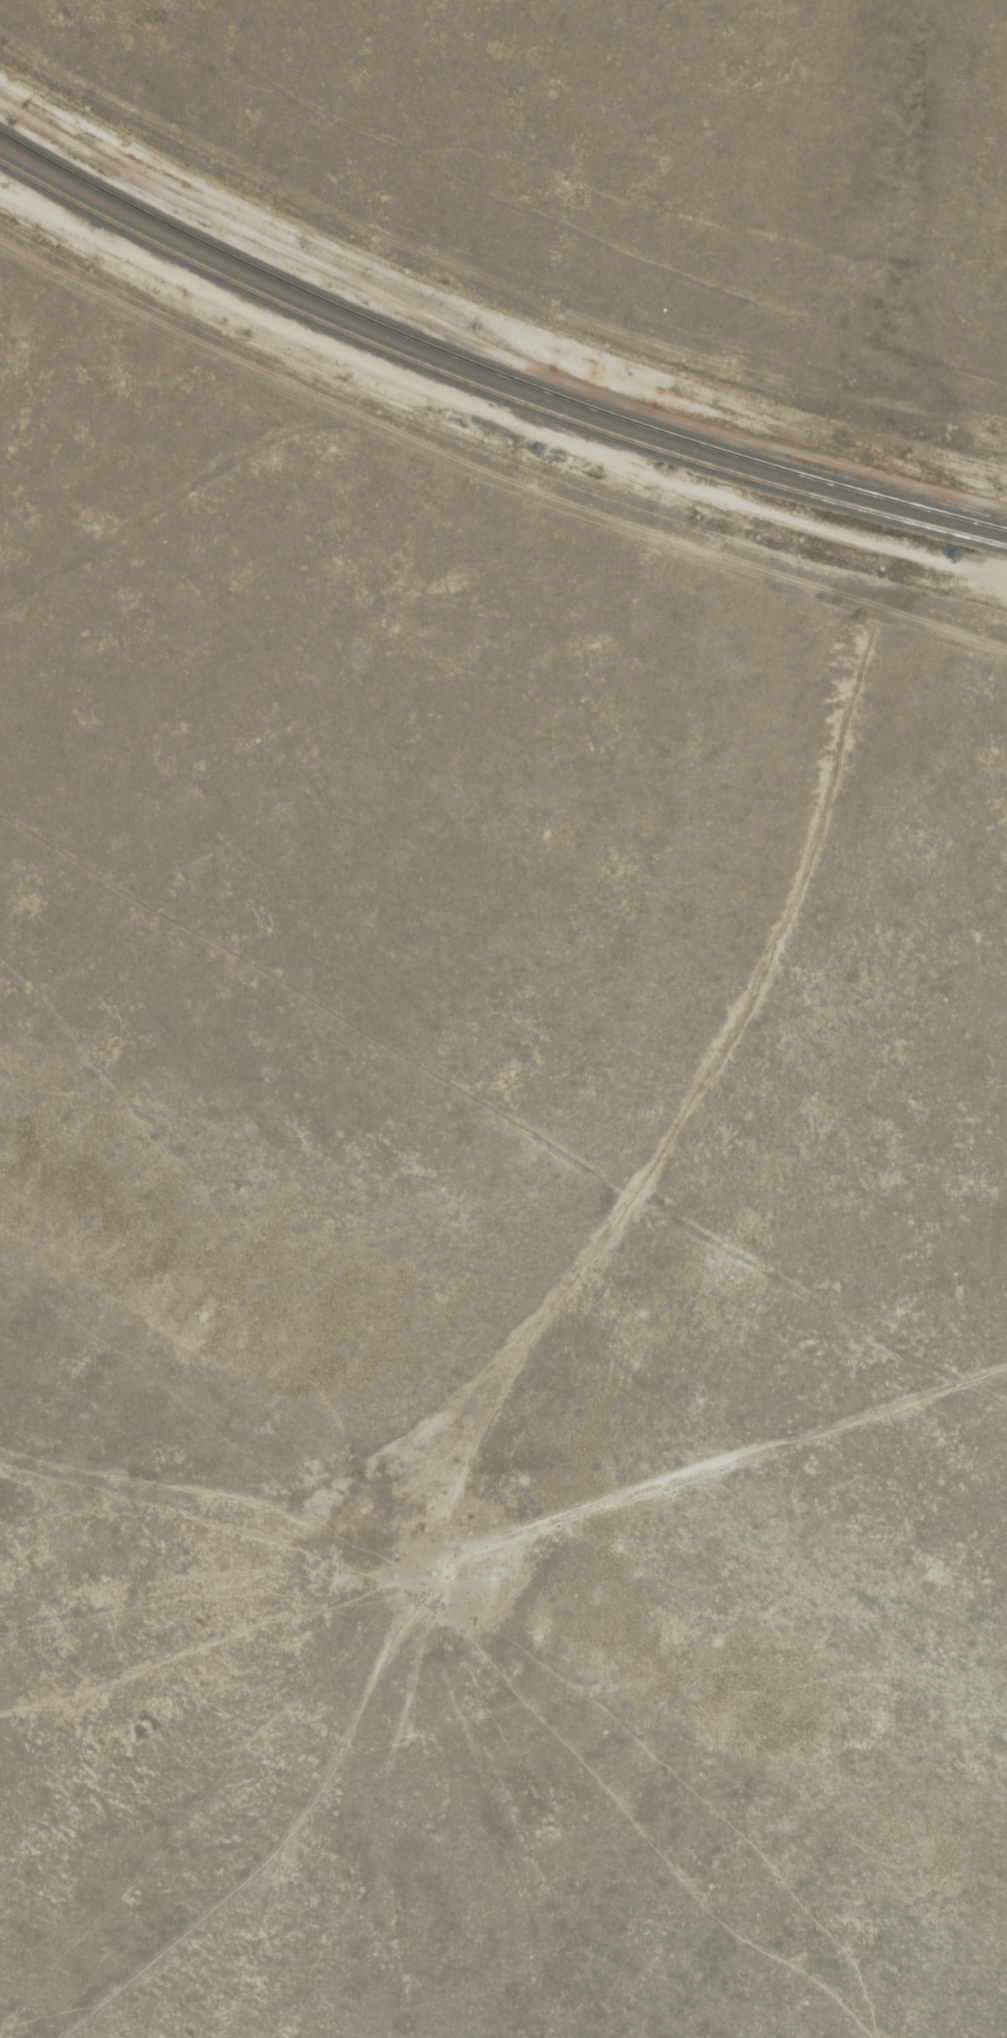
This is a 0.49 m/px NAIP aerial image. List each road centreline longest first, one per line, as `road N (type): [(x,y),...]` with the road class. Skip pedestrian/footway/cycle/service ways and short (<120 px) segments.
road 1 (residential): [(1006,675),(0,295)]

